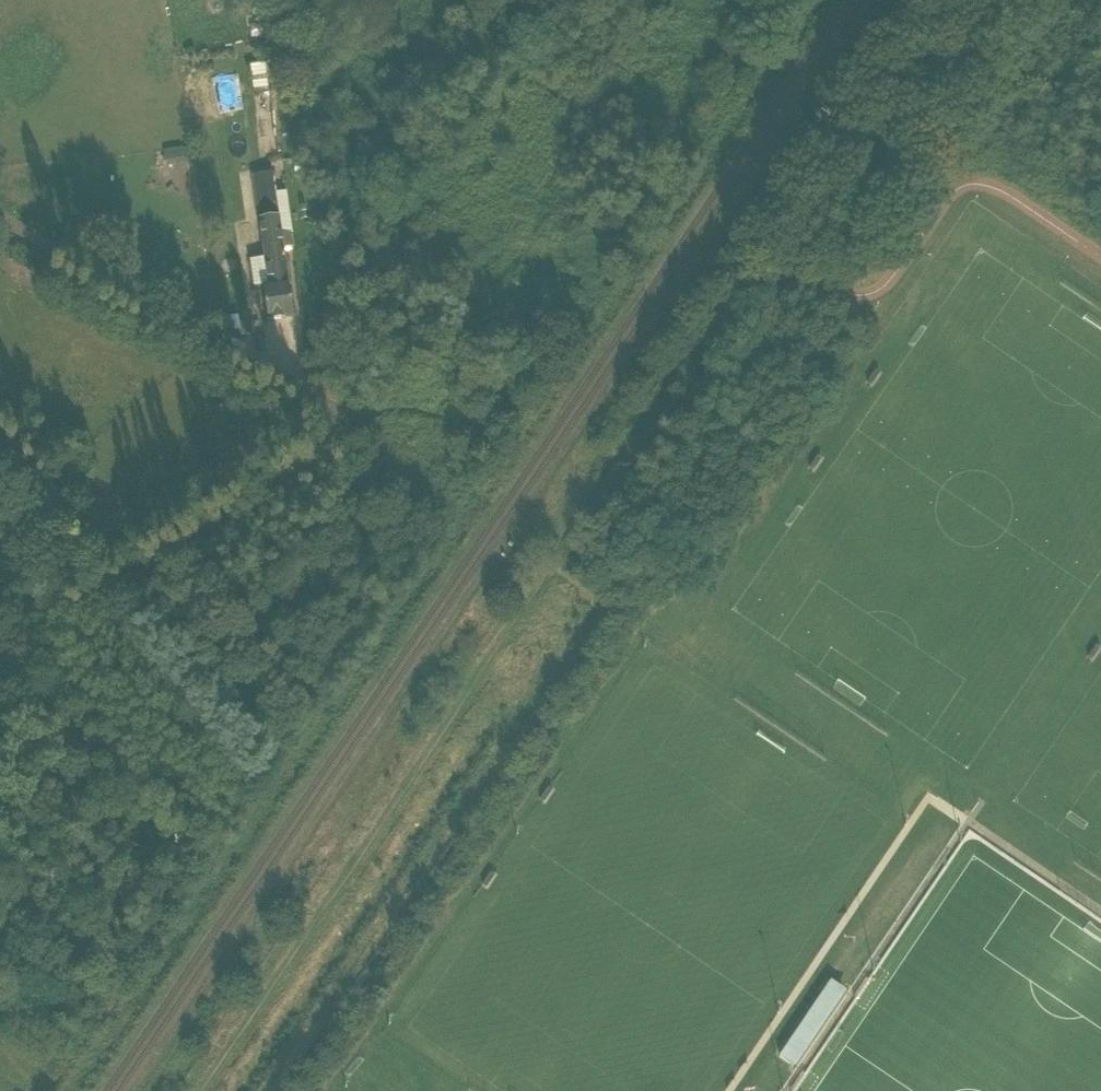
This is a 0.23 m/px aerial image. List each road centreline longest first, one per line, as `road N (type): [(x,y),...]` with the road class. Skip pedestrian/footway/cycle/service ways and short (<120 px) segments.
road 1 (track): [(212,1090),(602,496),(731,320),(821,252)]
road 2 (unclassified): [(0,694),(286,480),(320,451),(331,420)]
road 3 (residential): [(331,420),(319,402),(151,316),(0,217)]

